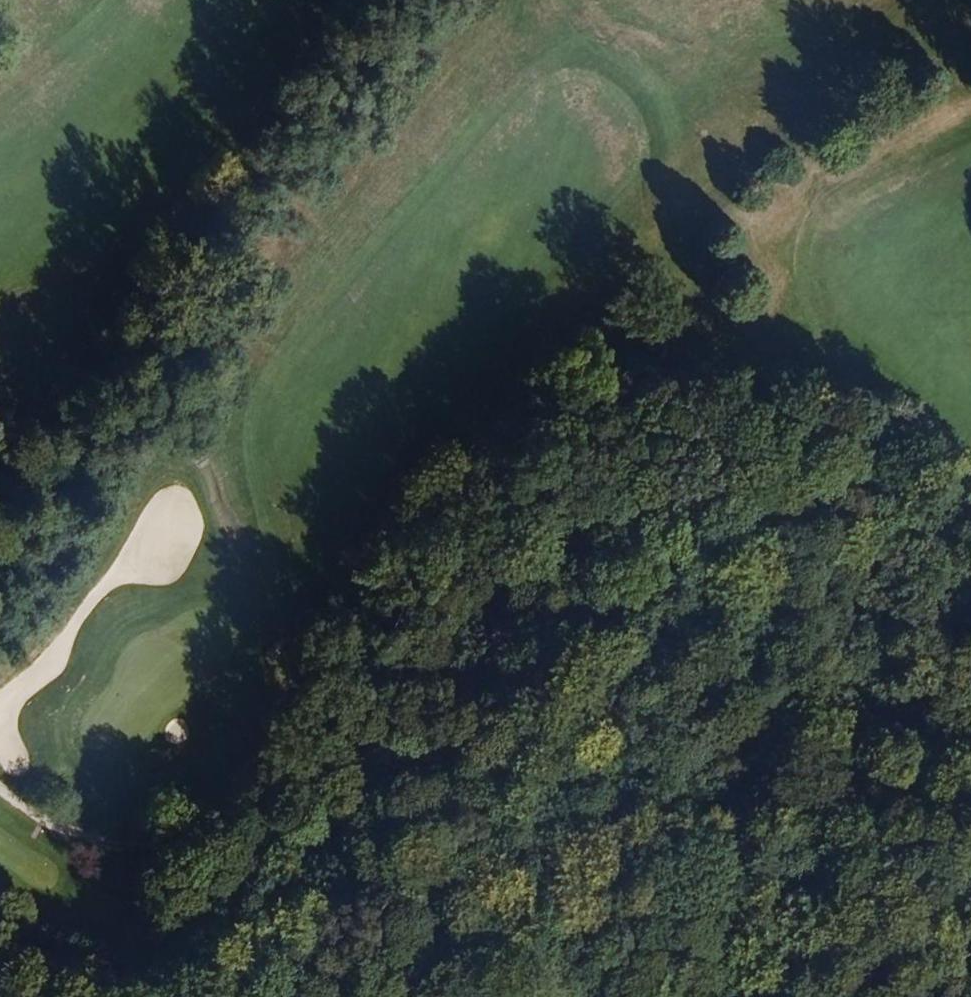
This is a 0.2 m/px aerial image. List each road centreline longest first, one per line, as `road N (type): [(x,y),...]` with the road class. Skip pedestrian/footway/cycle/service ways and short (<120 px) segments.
road 1 (track): [(735,996),(970,816)]

